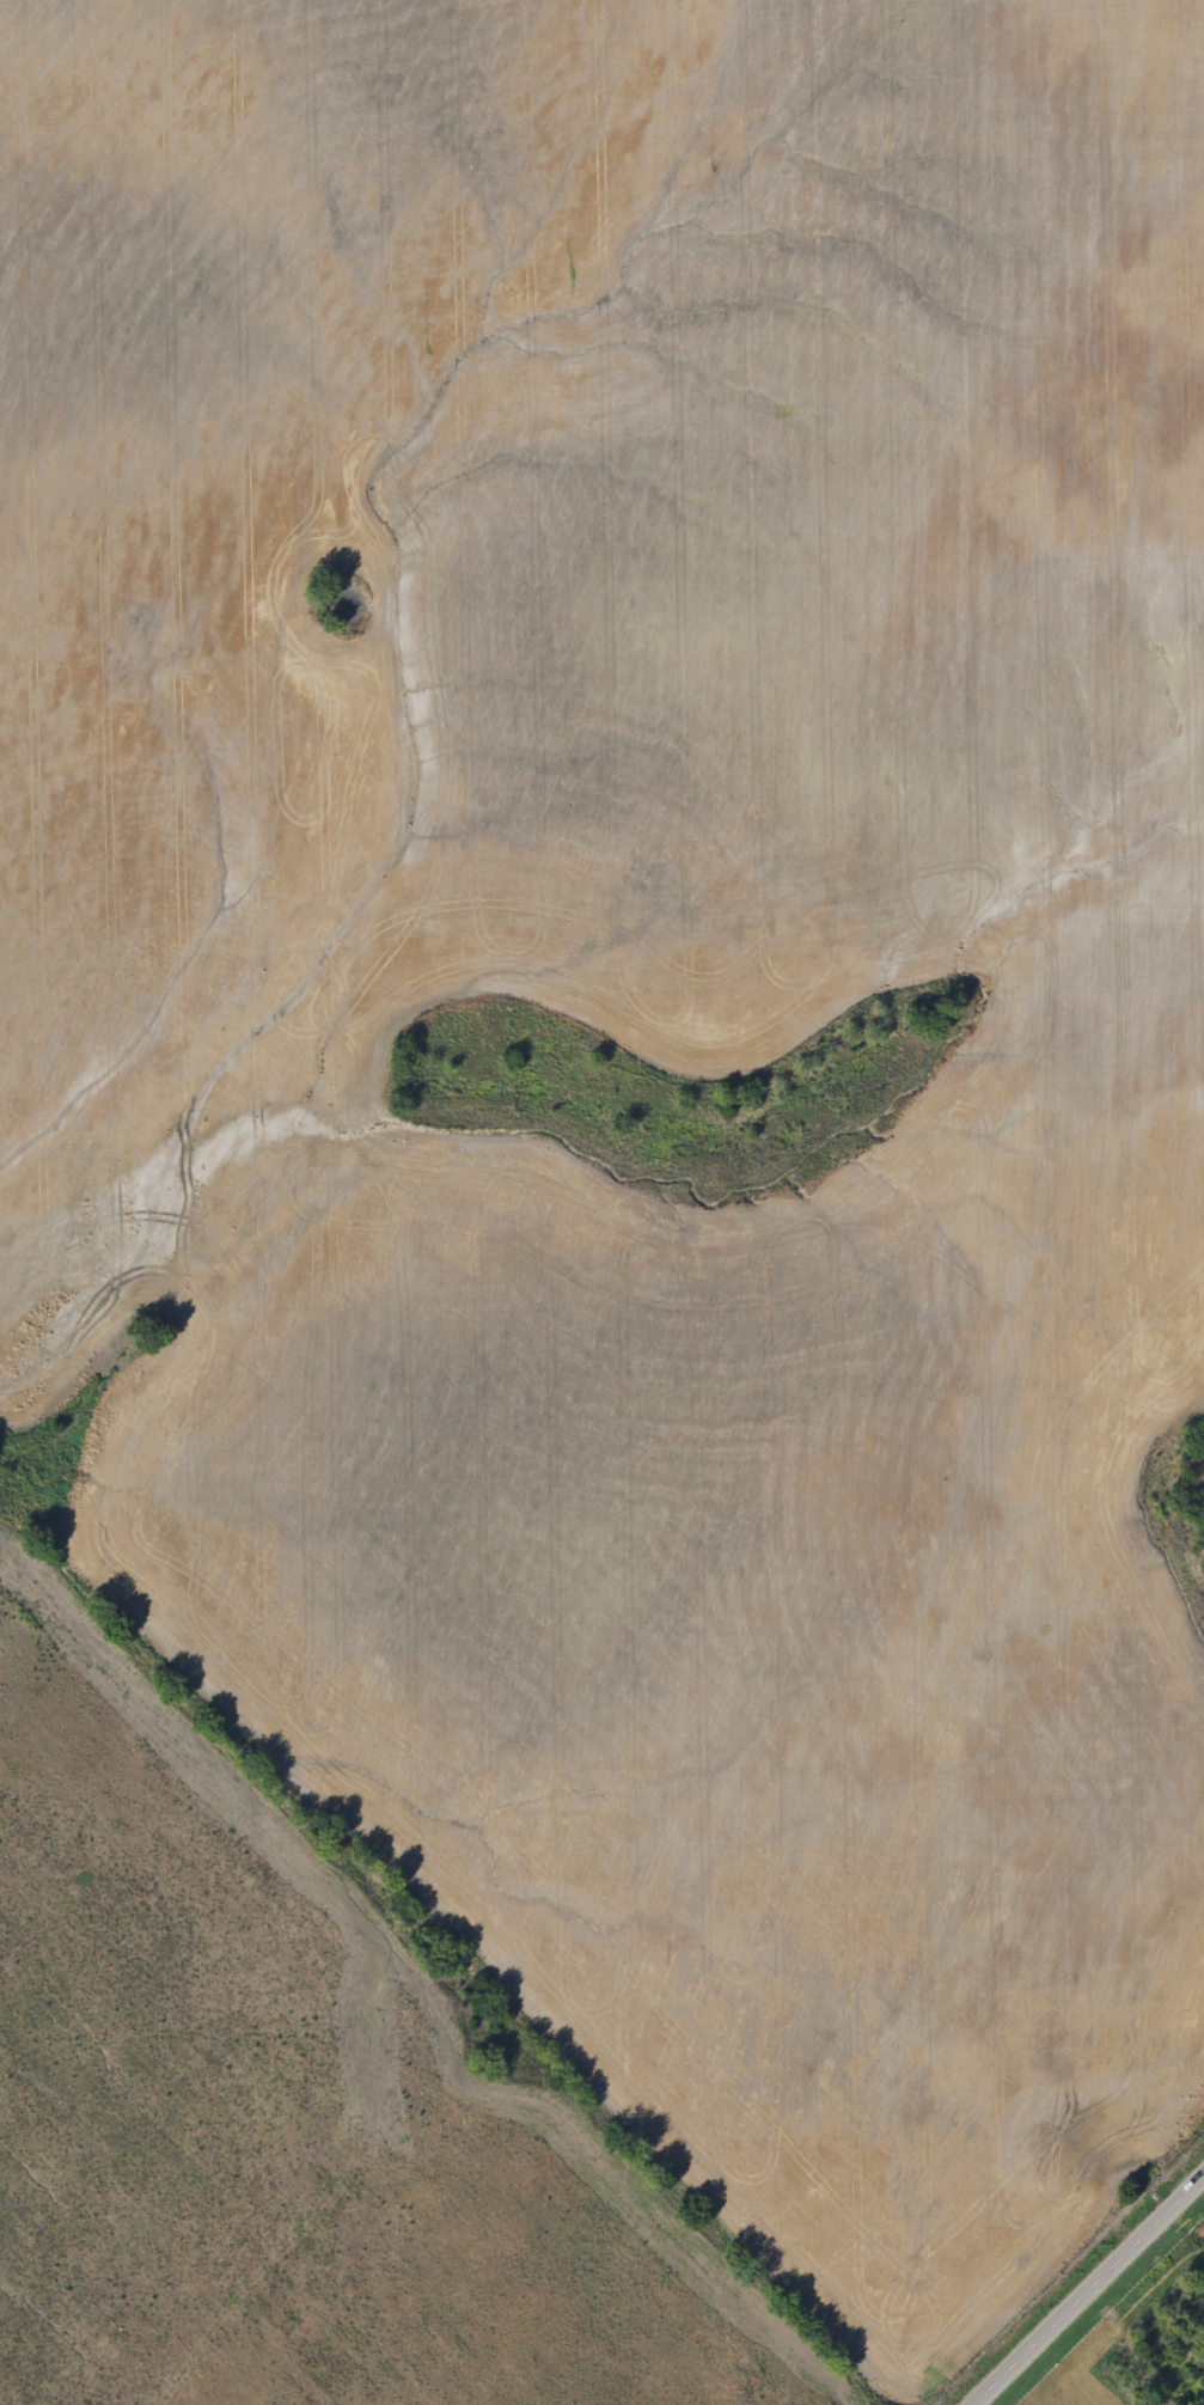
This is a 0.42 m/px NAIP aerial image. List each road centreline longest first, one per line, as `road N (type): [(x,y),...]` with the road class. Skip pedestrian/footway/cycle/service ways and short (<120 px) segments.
road 1 (secondary): [(1203,2169),(967,2404)]

